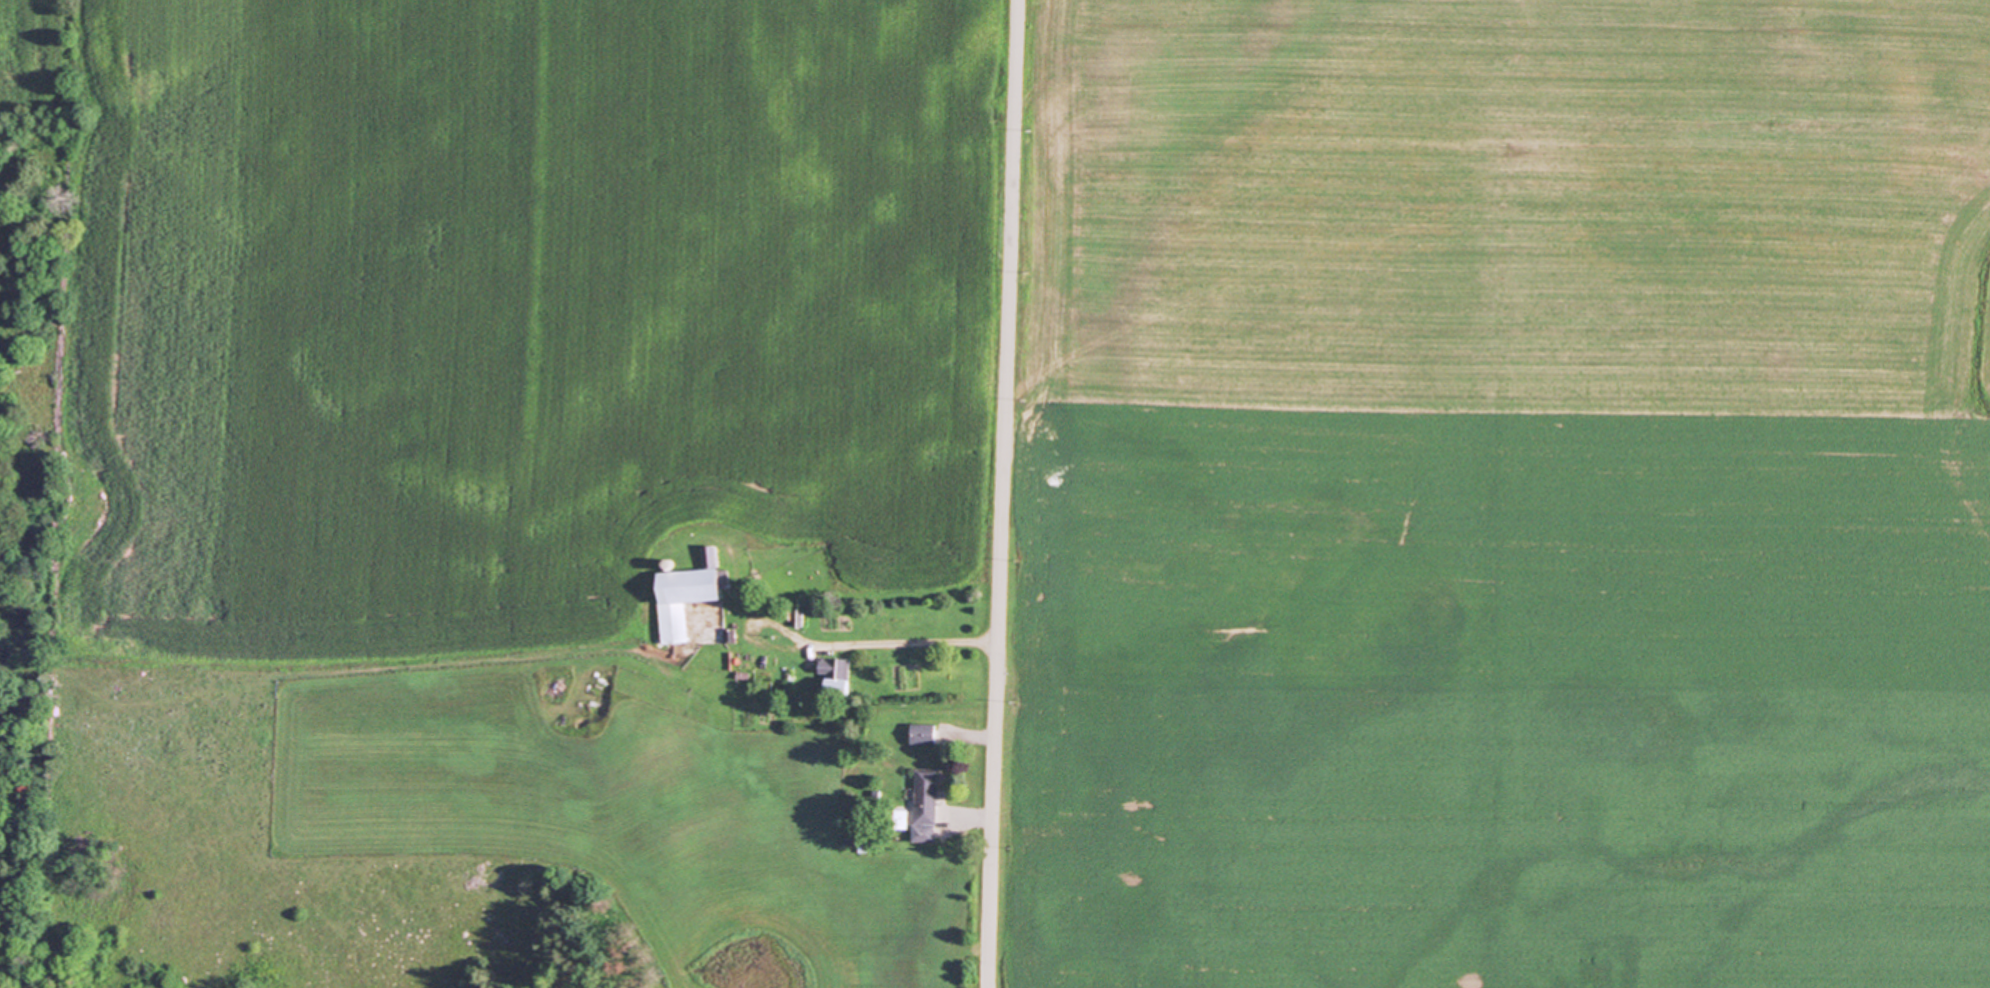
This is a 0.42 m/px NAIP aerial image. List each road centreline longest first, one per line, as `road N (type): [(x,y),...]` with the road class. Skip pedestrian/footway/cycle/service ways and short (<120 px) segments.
road 1 (residential): [(986,987),(1015,0)]

